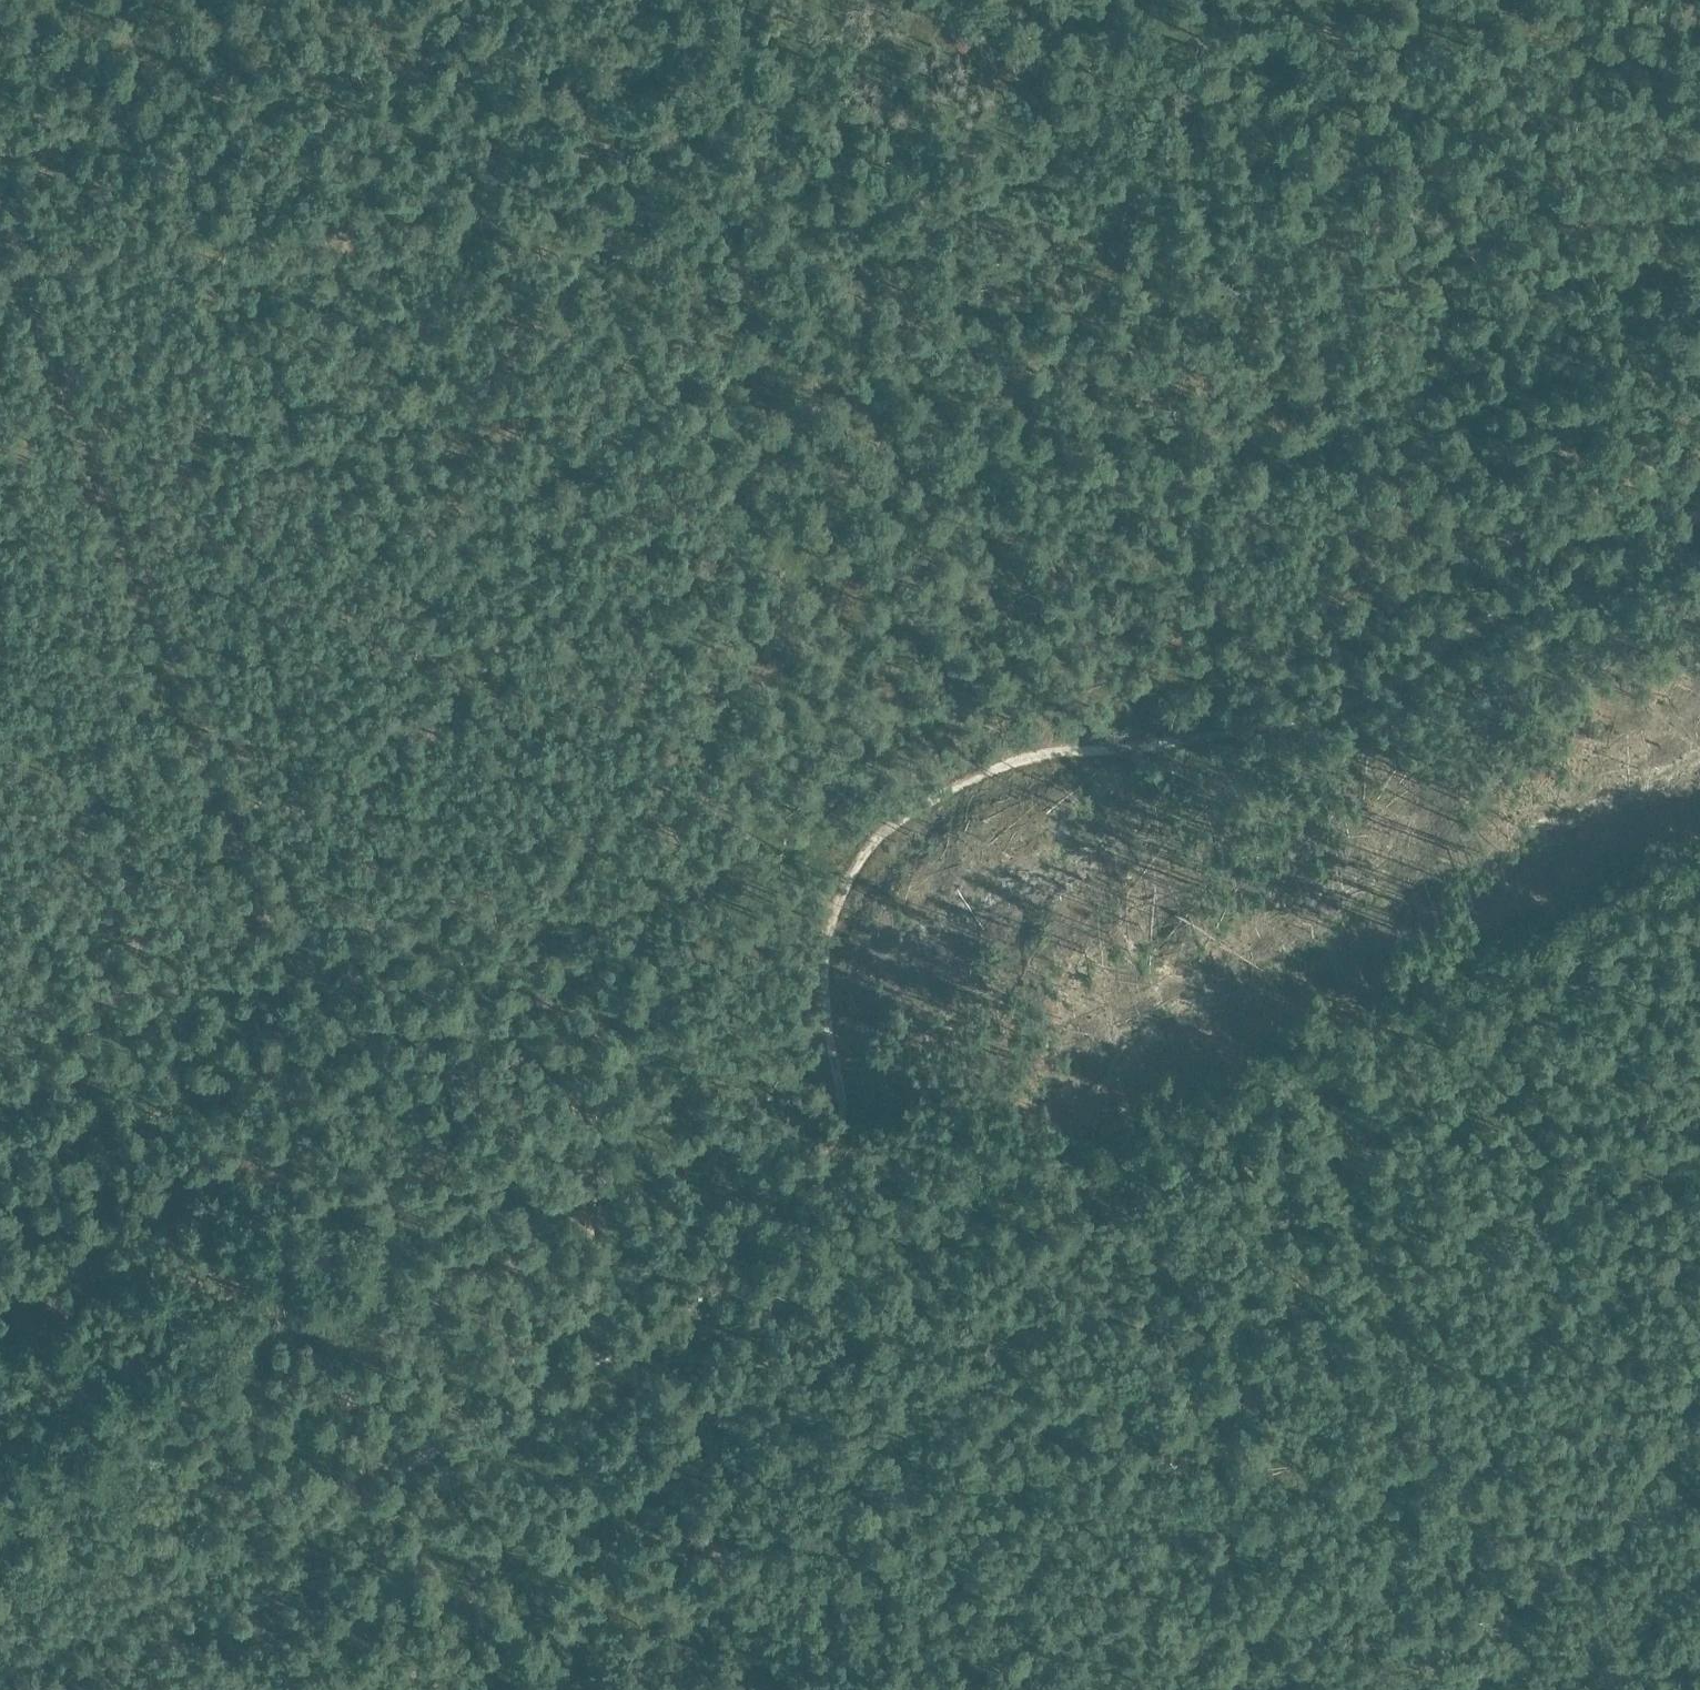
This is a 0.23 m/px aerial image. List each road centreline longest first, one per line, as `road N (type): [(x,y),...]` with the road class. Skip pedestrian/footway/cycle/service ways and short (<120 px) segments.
road 1 (track): [(0,1677),(351,1498),(686,1312),(754,1214),(826,1154),(836,1135),(841,1116),(819,1002),(822,939),(869,848),(920,806),(1040,755),(1175,743),(1364,698),(1495,611),(1653,547),(1699,512)]

